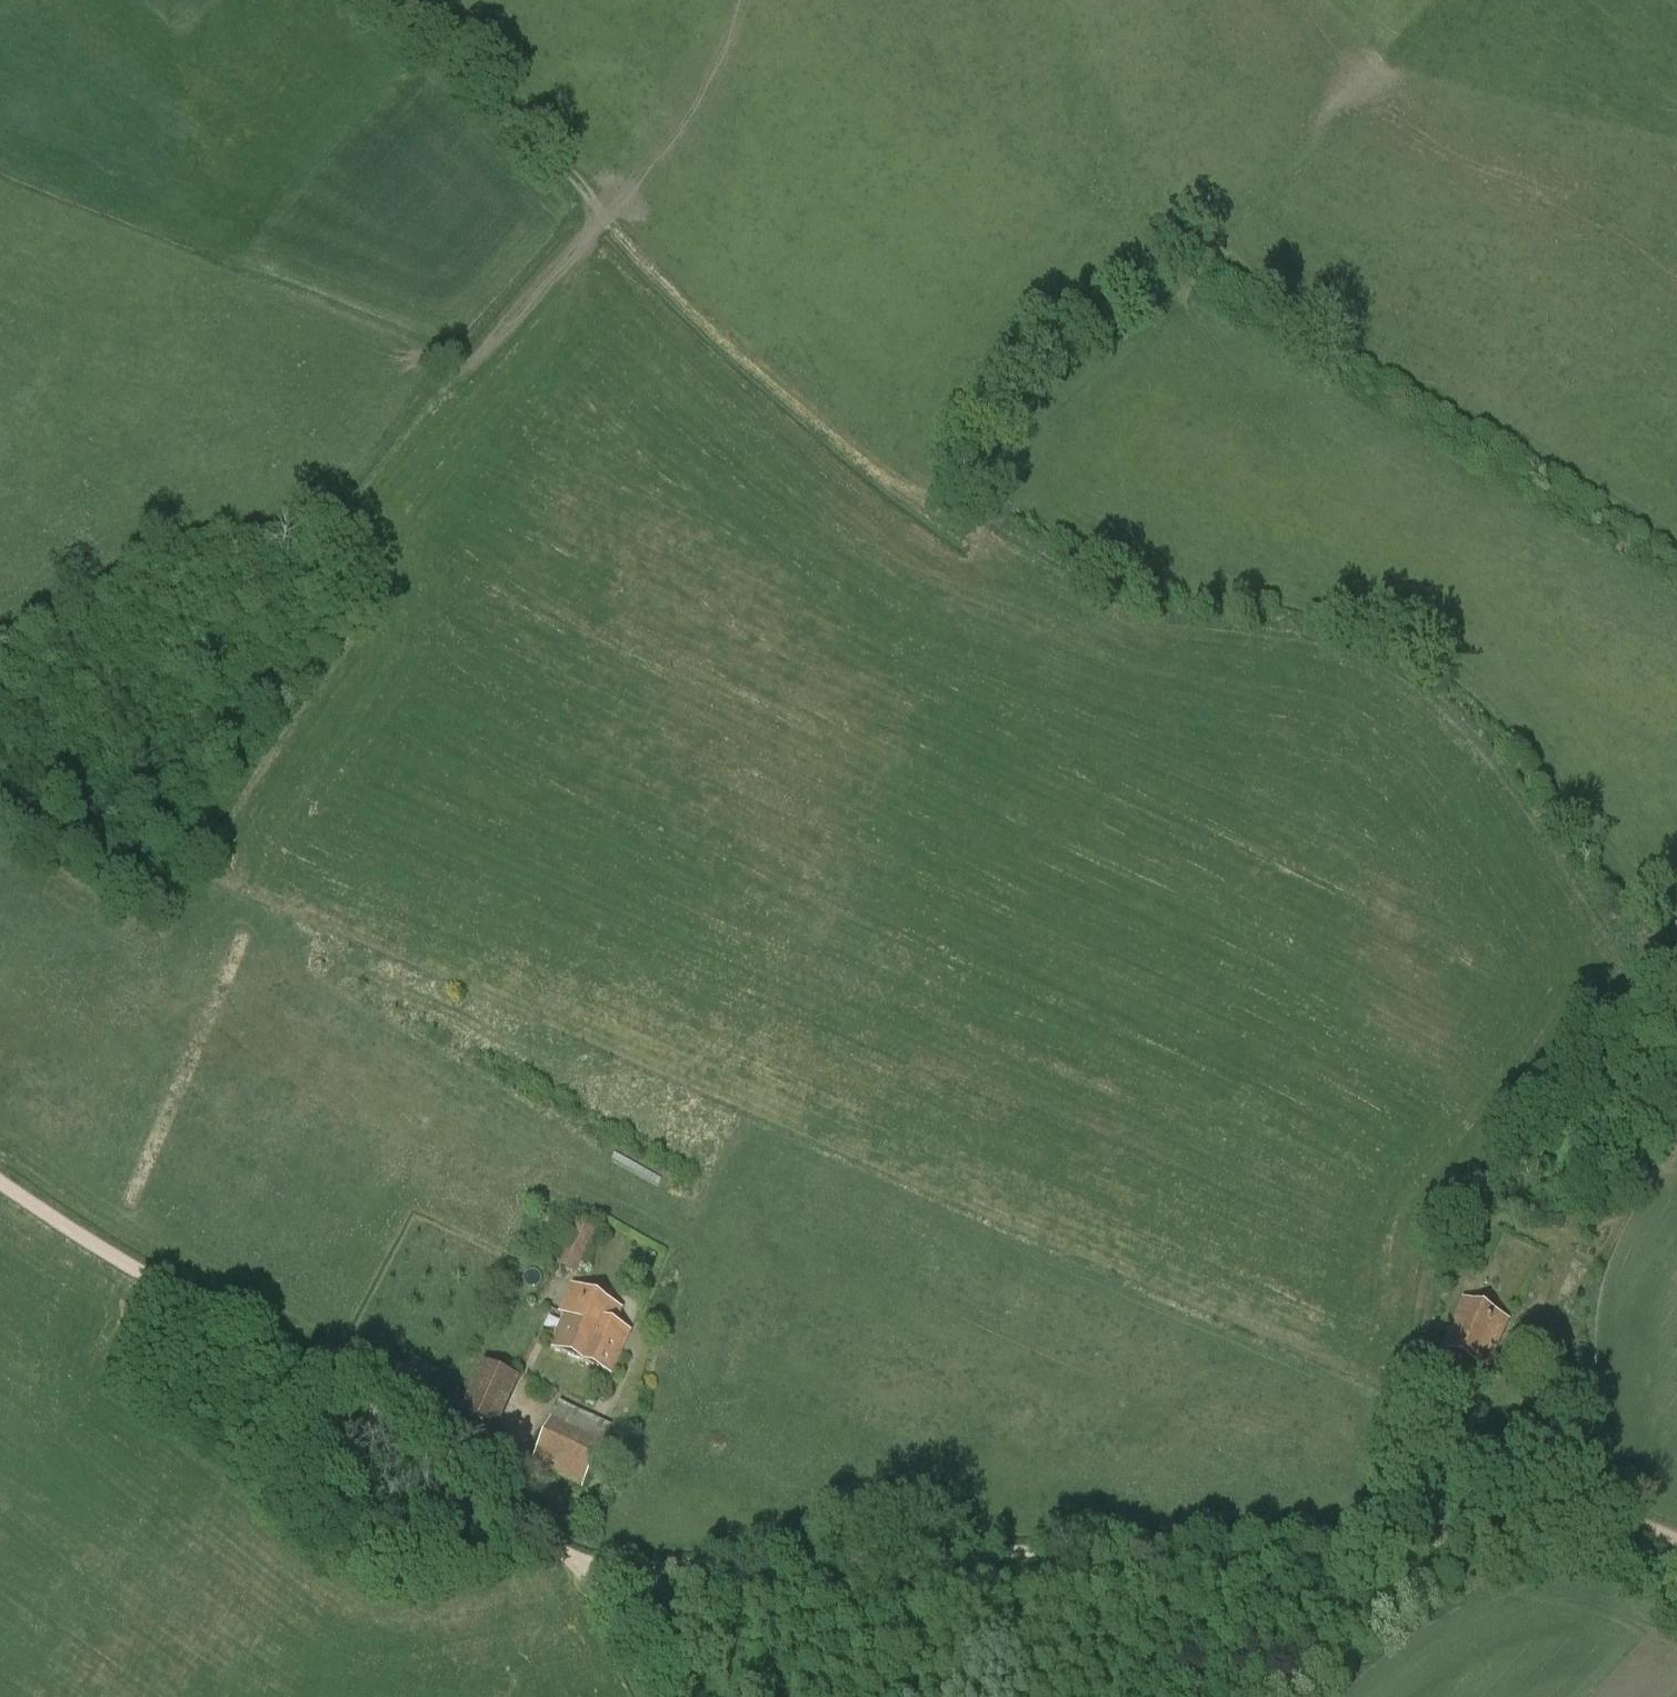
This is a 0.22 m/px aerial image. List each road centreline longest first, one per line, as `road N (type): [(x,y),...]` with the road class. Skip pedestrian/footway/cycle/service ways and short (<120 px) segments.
road 1 (track): [(0,1167),(601,1563),(1042,1548),(1553,1516),(1676,1551)]

